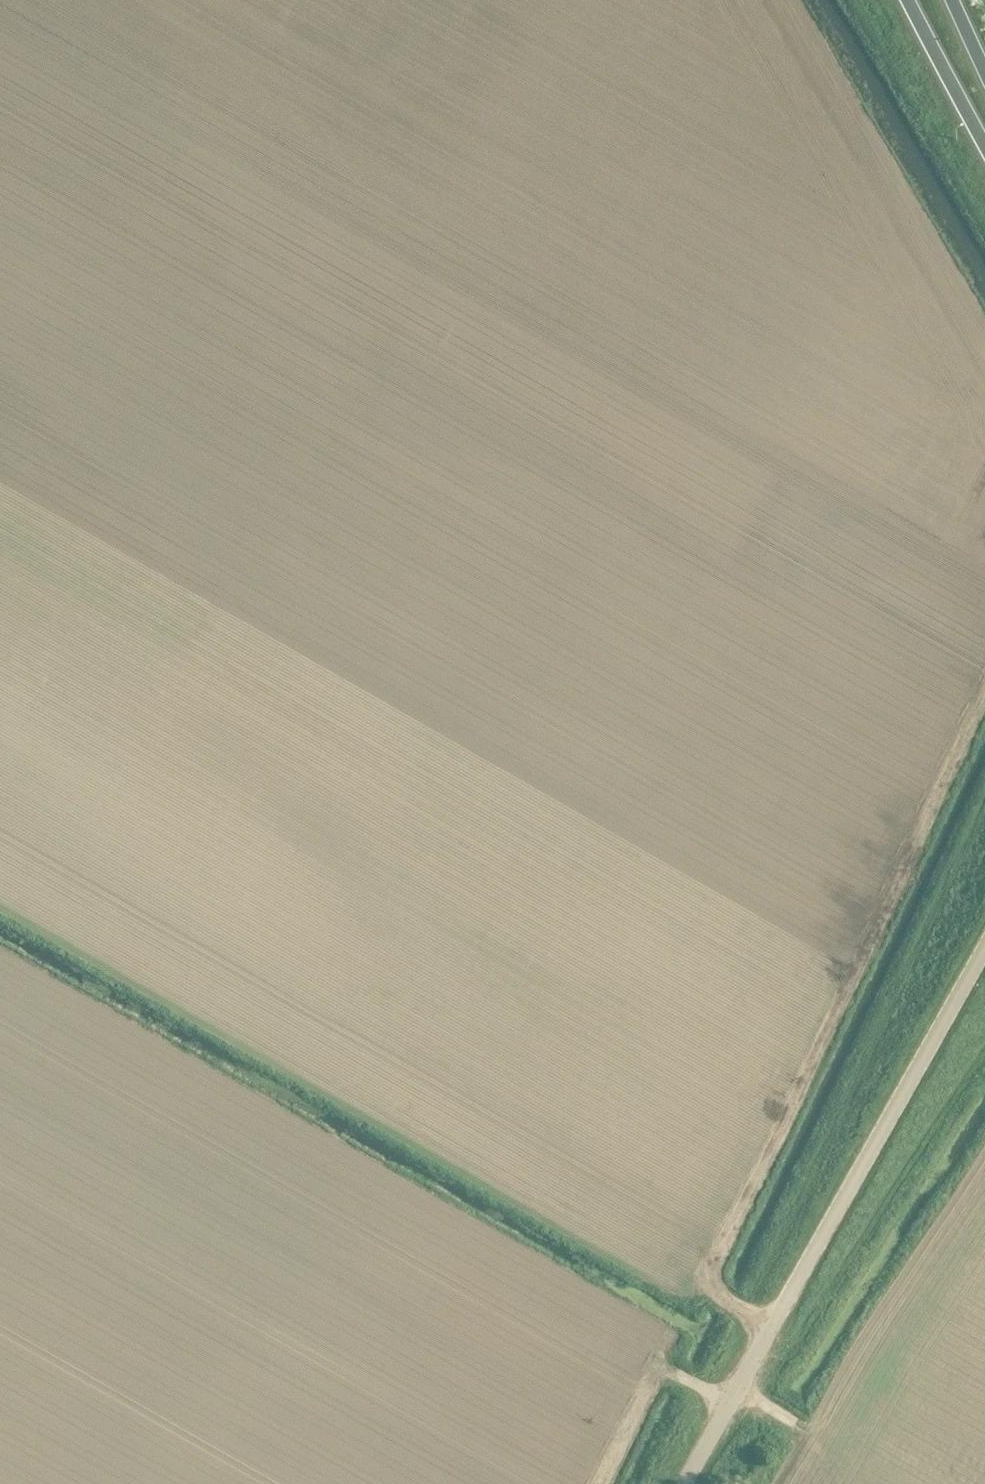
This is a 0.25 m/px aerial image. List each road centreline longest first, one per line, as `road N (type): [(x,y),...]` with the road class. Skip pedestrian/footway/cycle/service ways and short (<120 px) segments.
road 1 (unclassified): [(679,1483),(984,941)]
road 2 (trunk): [(910,0),(984,144)]

